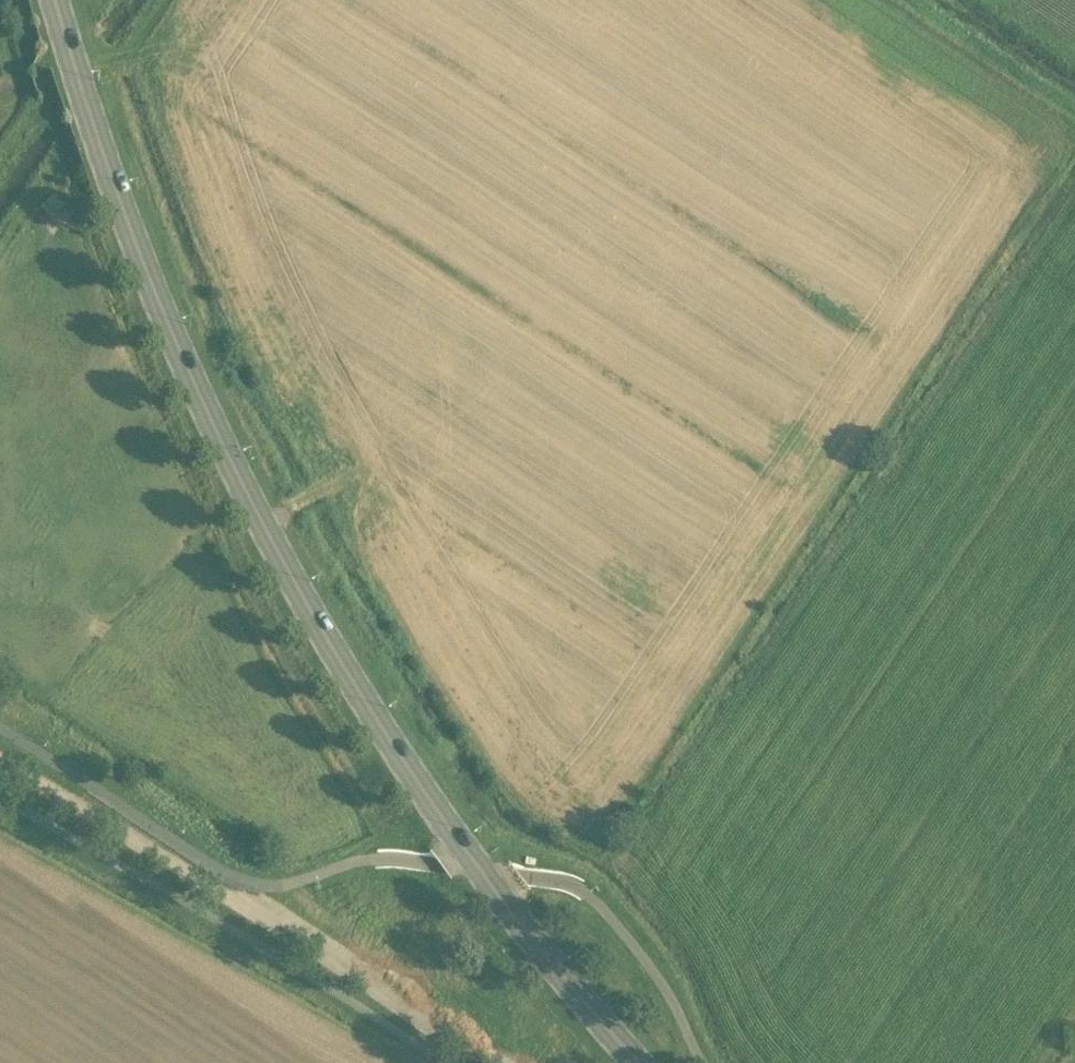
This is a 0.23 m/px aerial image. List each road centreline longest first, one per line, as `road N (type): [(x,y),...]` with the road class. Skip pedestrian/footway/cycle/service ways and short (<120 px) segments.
road 1 (primary): [(638,1062),(534,942),(413,777),(279,556),(180,353),(55,0)]

